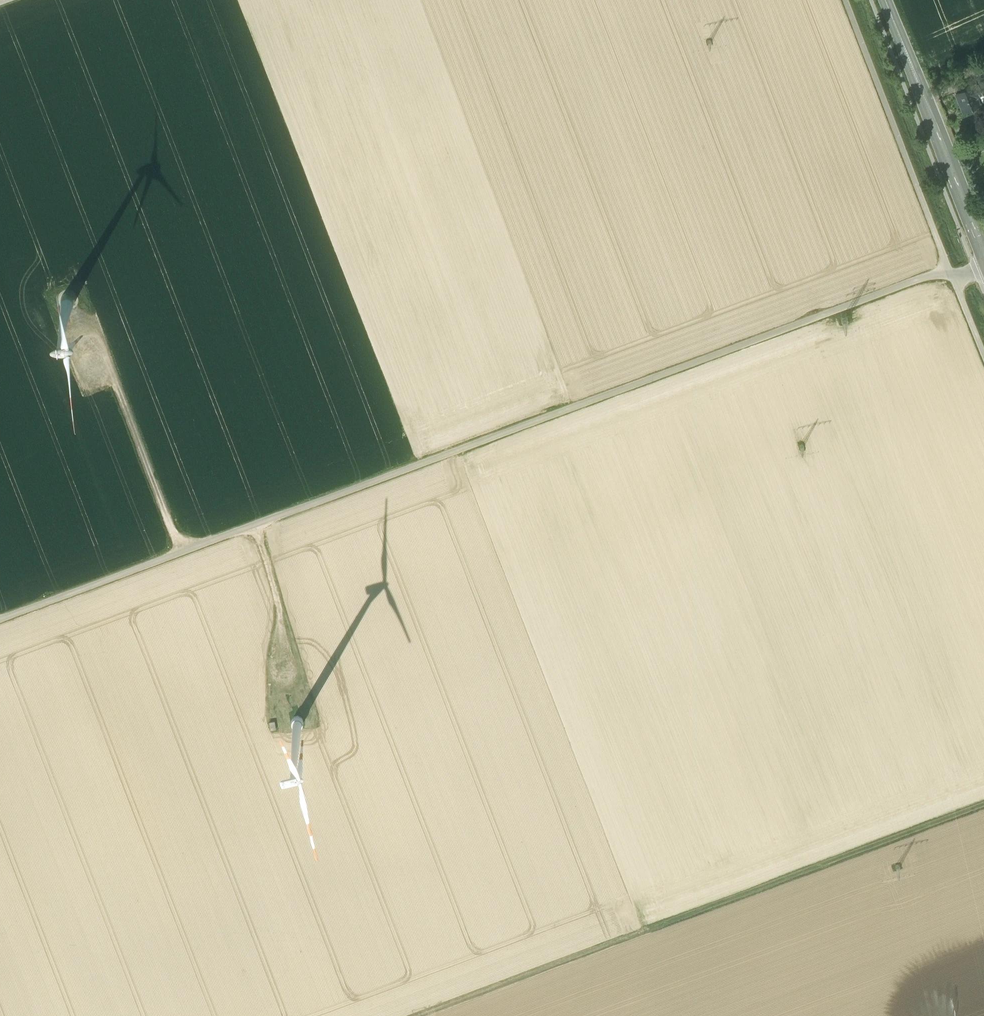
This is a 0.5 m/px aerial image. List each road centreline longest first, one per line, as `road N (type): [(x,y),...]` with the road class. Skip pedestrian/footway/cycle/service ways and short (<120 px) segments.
road 1 (unclassified): [(0,619),(933,273),(983,268)]
road 2 (unclassified): [(983,806),(416,1015)]
road 3 (track): [(983,356),(845,0)]
road 4 (secondary): [(981,244),(885,0)]

